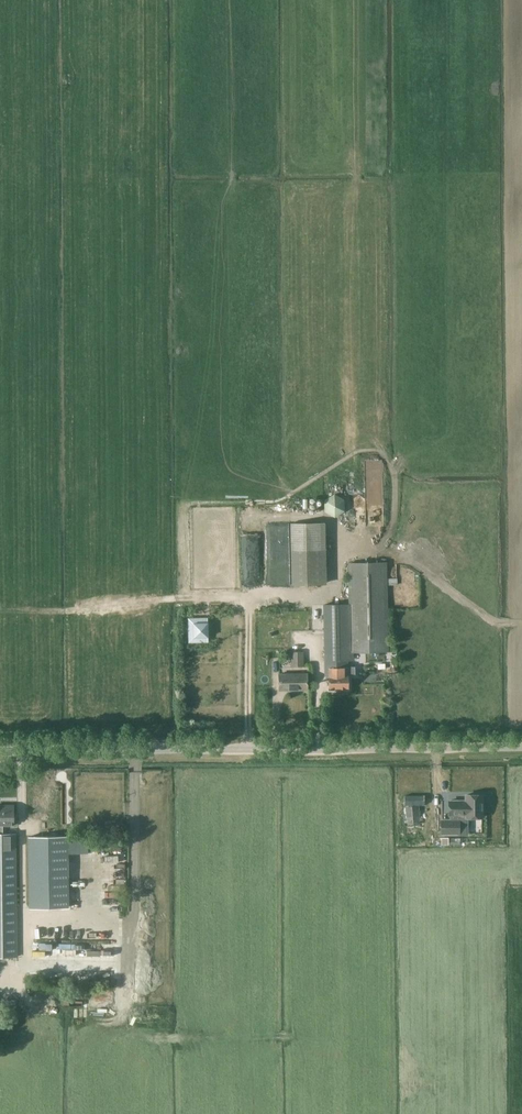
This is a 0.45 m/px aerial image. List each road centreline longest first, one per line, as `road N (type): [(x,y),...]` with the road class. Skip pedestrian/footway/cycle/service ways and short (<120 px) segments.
road 1 (track): [(0,610),(311,594),(332,587),(339,553),(356,547),(405,560),(489,619),(521,623)]
road 2 (unclassified): [(0,752),(521,747)]
road 3 (track): [(178,502),(279,501),(353,453),(380,450)]
road 4 (track): [(356,547),(326,520),(282,521),(269,544),(270,596)]
road 5 (track): [(369,436),(392,469),(393,524),(367,549)]

